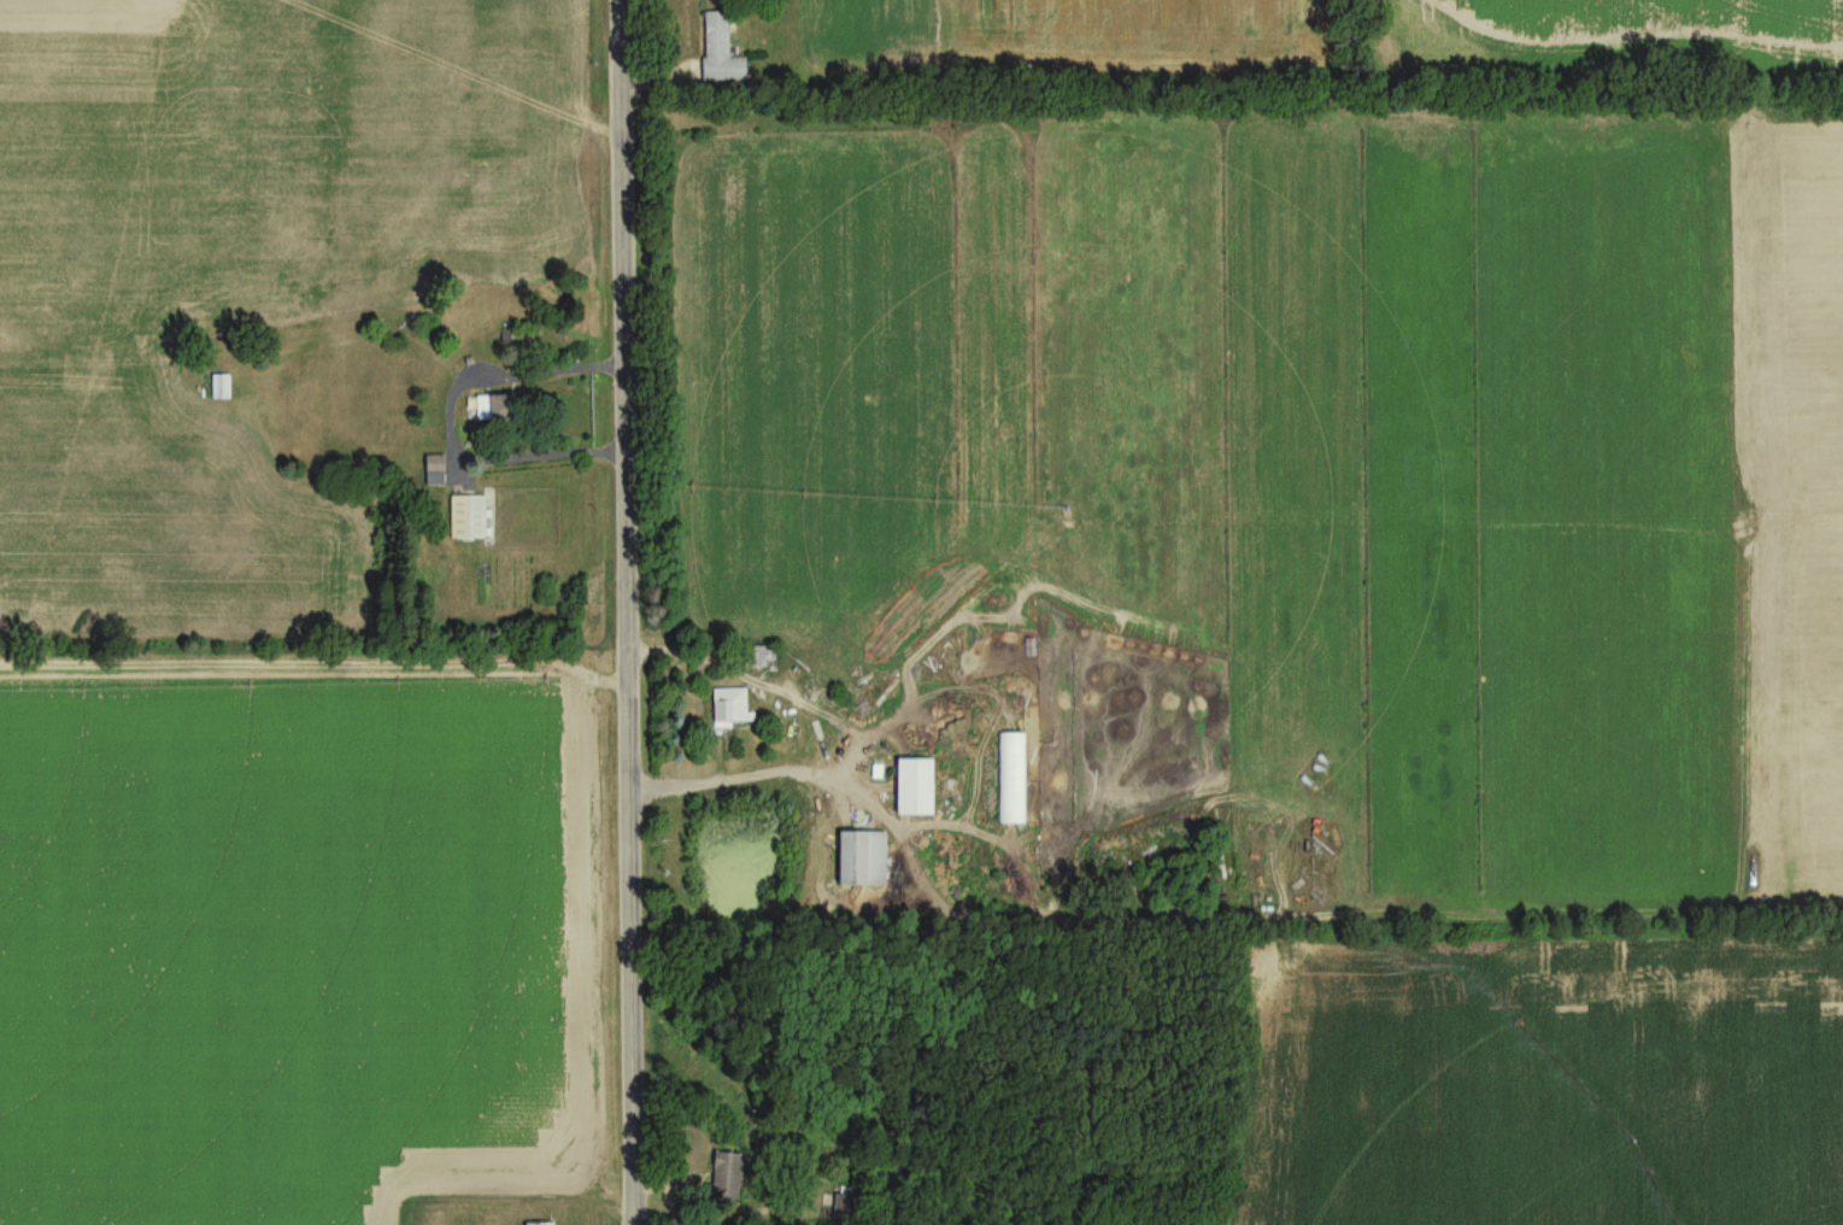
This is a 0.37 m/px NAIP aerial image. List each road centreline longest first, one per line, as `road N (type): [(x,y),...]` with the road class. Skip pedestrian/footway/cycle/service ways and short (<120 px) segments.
road 1 (tertiary): [(630,1224),(617,0)]

